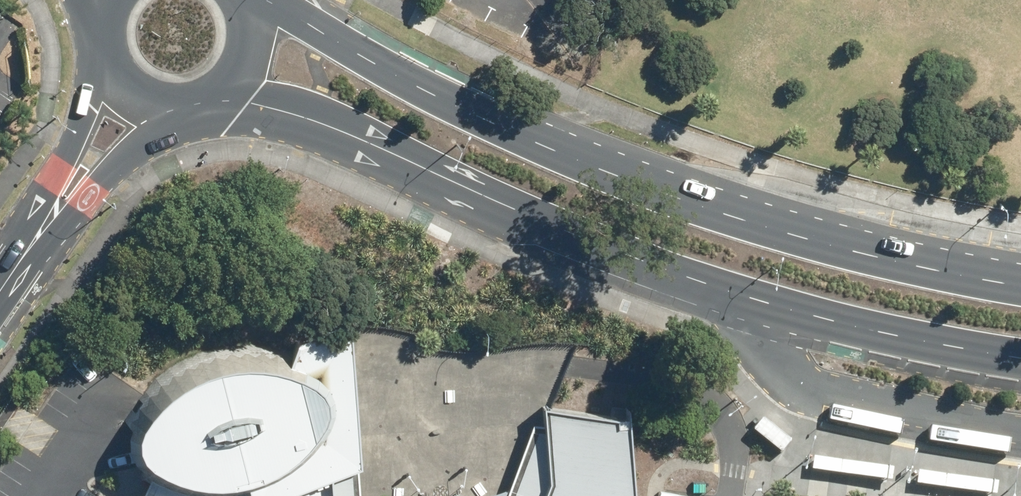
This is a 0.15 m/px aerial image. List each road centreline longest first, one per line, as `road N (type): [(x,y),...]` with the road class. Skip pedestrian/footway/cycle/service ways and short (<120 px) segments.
road 1 (secondary): [(1020,357),(754,302),(515,212),(343,131),(215,91)]
road 2 (secondary): [(274,0),(382,65),(629,181),(789,235),(1020,277)]
road 3 (tertiary): [(32,246),(90,106),(105,28)]
road 4 (tertiary): [(200,97),(134,147),(32,246)]
road 5 (secondary): [(200,97),(156,95),(136,85),(110,50),(105,28)]

